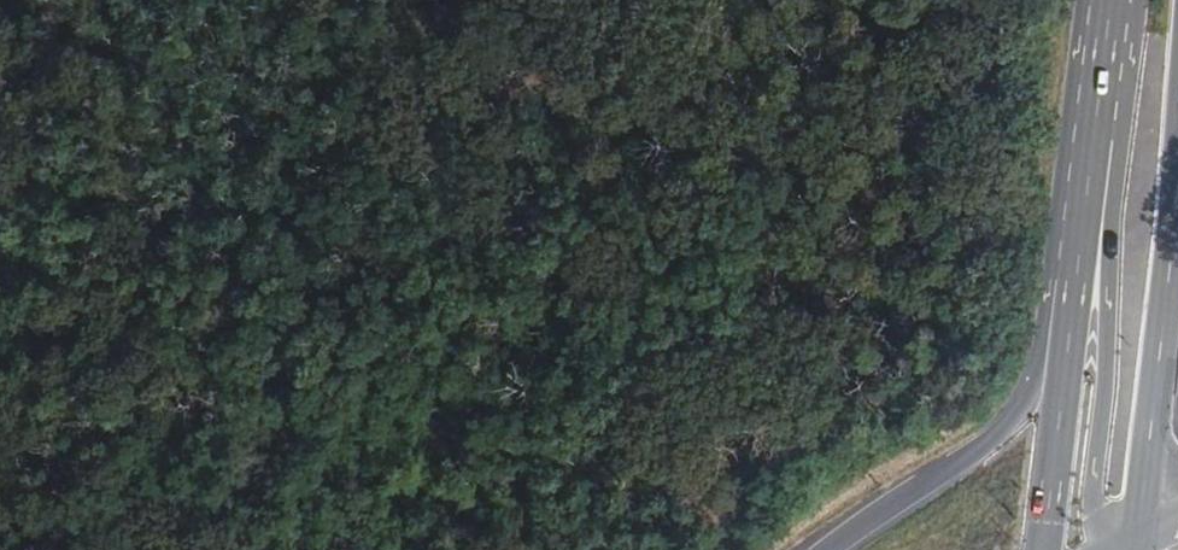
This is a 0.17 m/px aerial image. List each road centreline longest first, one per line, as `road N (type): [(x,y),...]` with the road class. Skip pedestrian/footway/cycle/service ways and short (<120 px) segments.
road 1 (primary): [(1095,137),(1107,346),(1091,515),(1104,549)]
road 2 (primary): [(1076,280),(1016,416),(829,549)]
road 3 (primary): [(1146,461),(1177,180)]
road 4 (primary): [(1076,280),(1043,549)]
road 5 (primary): [(1095,137),(1076,280)]
road 6 (primary): [(1111,0),(1095,137)]

